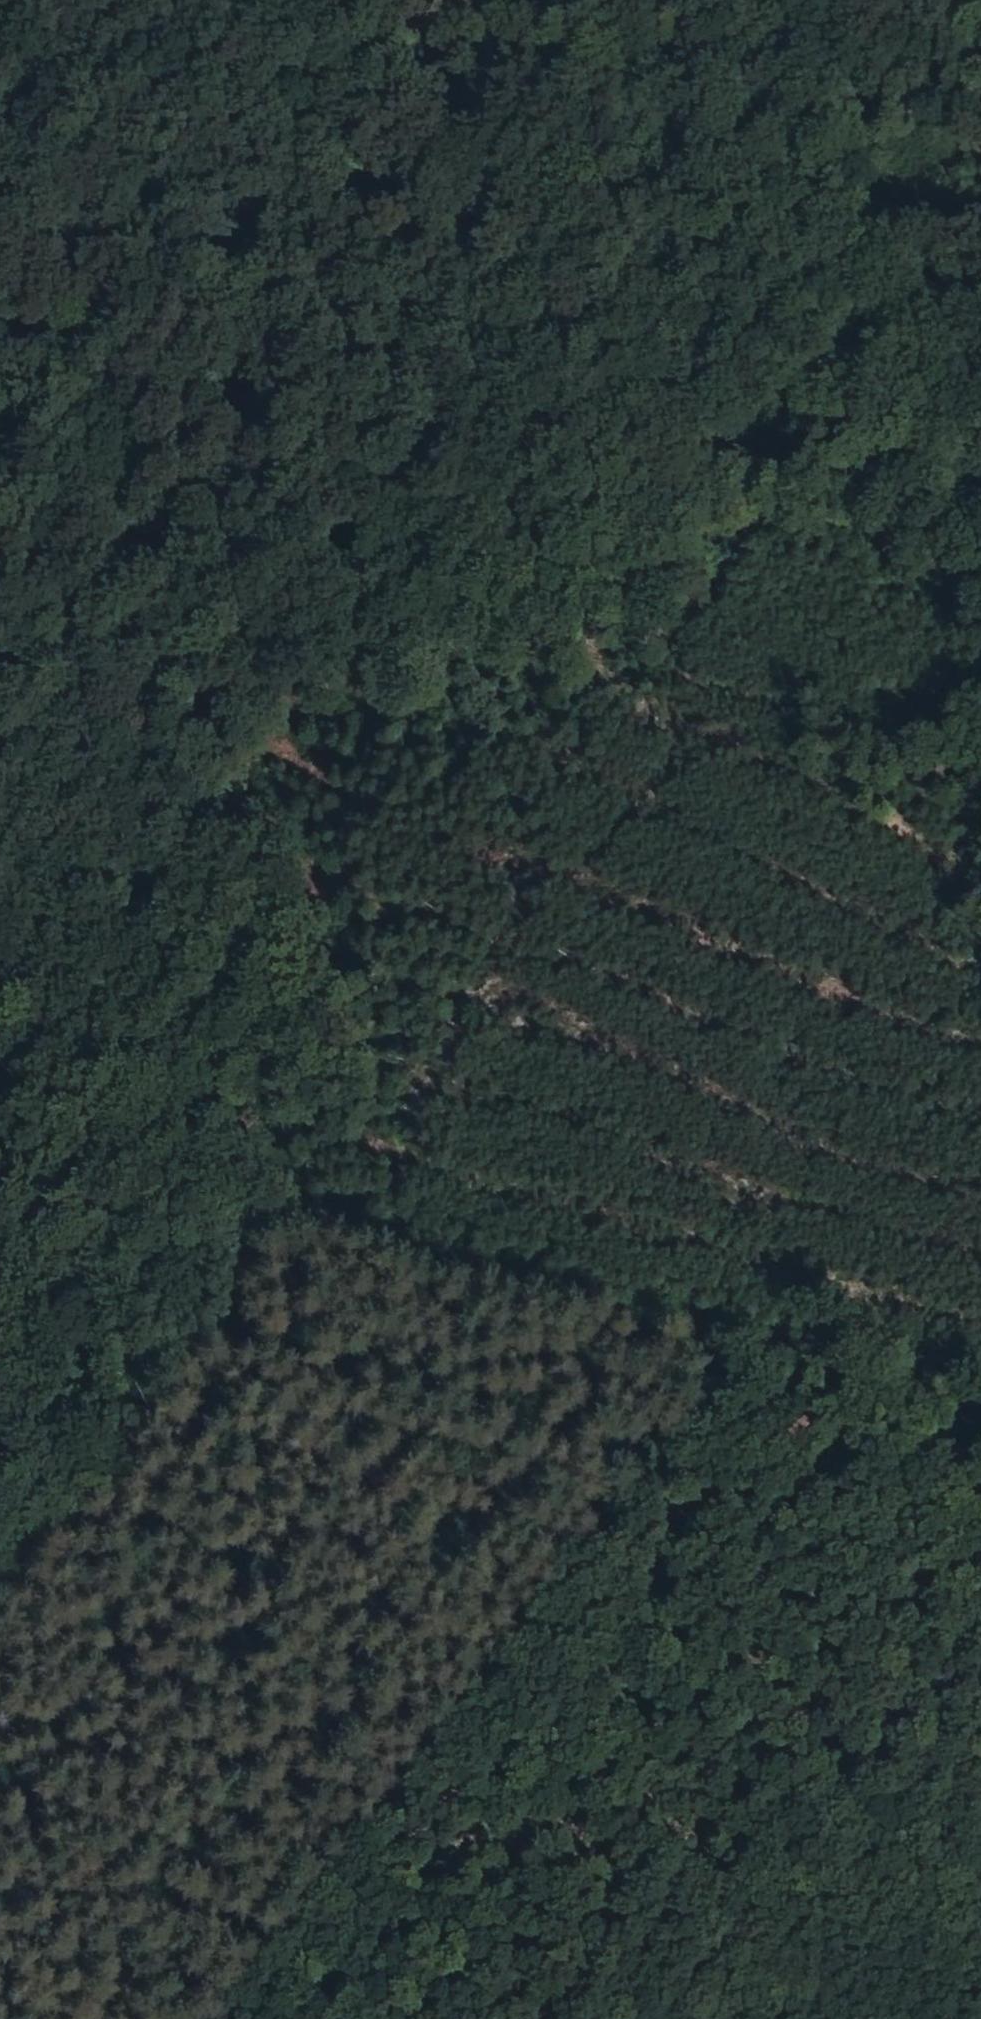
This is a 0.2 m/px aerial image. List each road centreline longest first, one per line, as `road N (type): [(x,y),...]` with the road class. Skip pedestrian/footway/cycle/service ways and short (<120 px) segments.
road 1 (track): [(566,0),(390,283),(0,672)]

